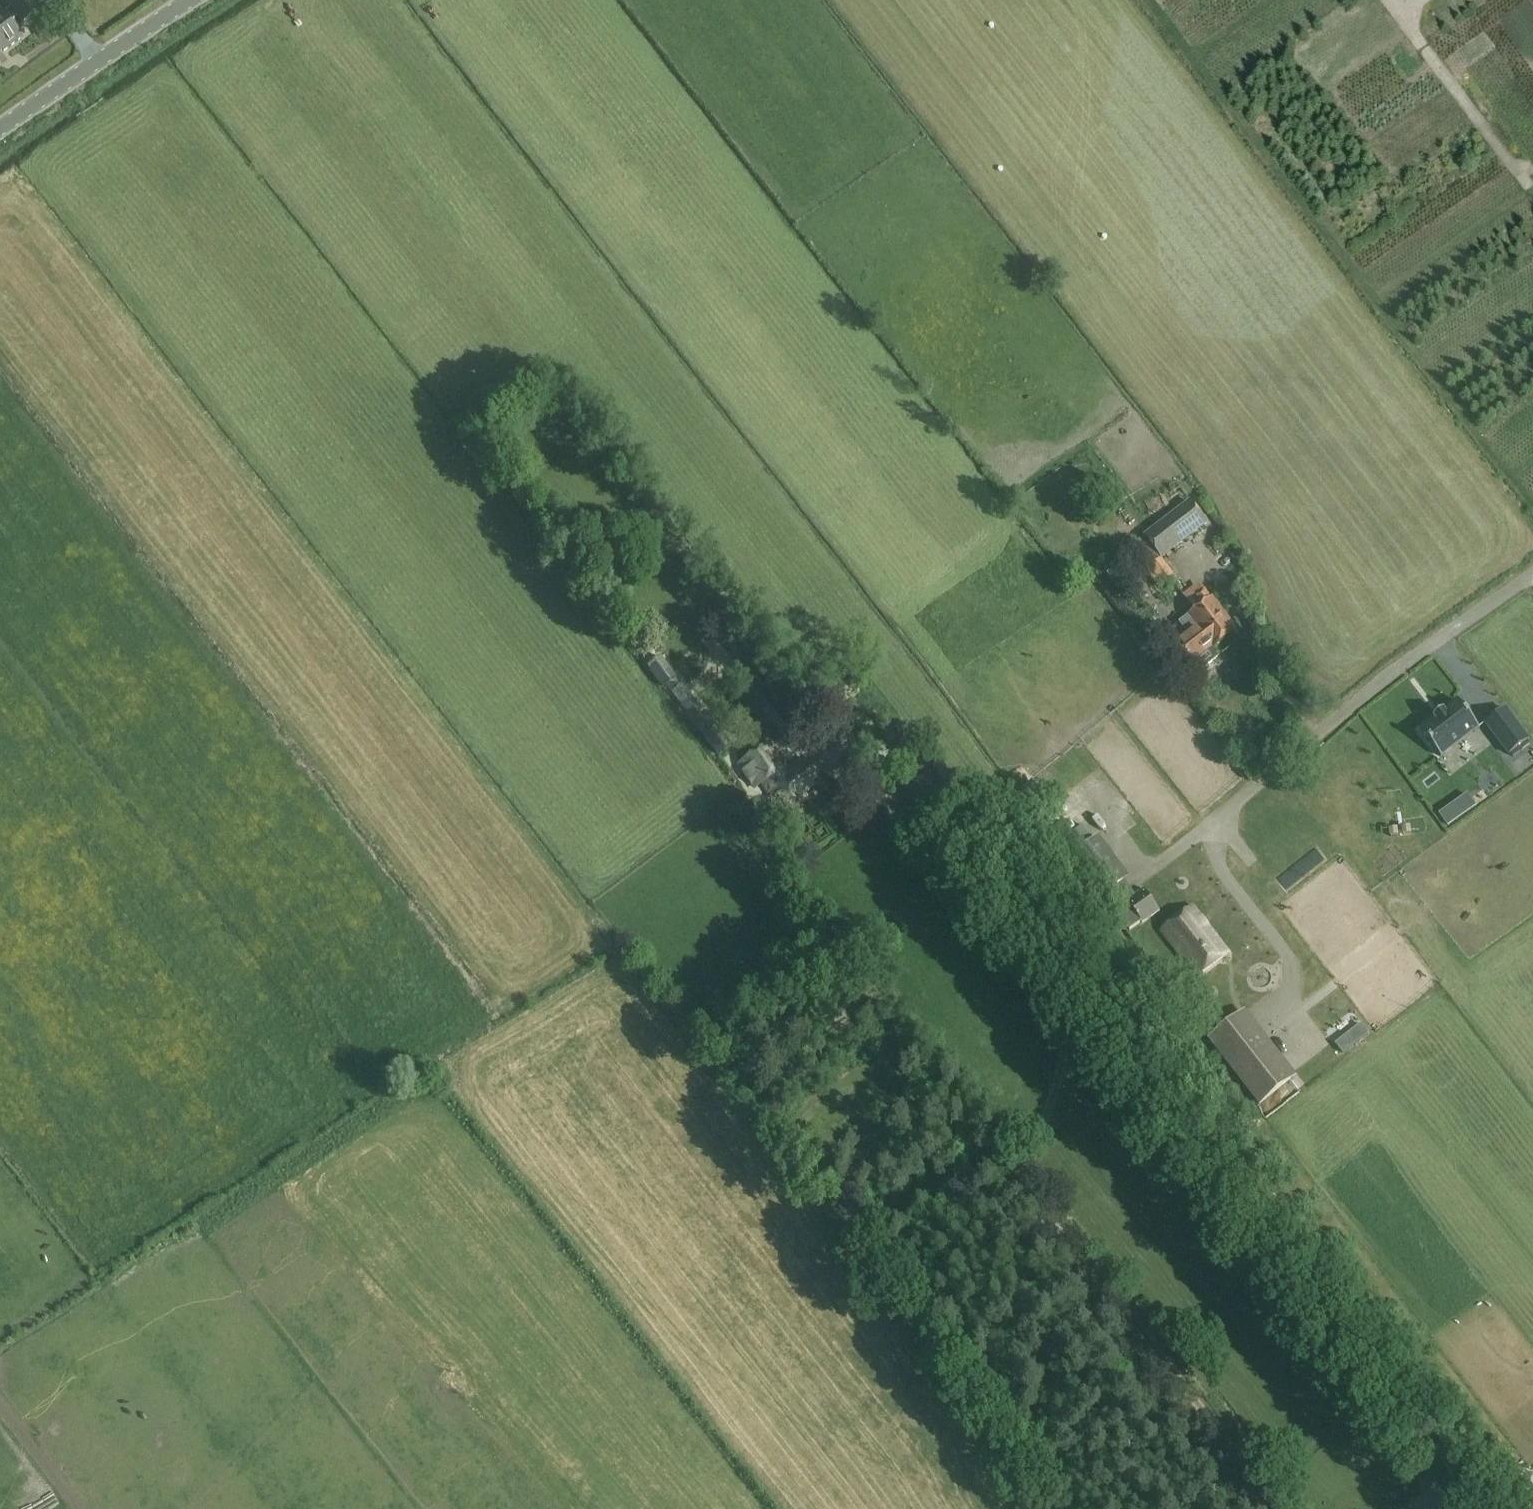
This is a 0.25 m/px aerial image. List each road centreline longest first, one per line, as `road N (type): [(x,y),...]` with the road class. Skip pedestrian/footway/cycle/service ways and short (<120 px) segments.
road 1 (unclassified): [(1215,819),(1335,717),(1532,573)]
road 2 (unclassified): [(0,127),(190,0)]

